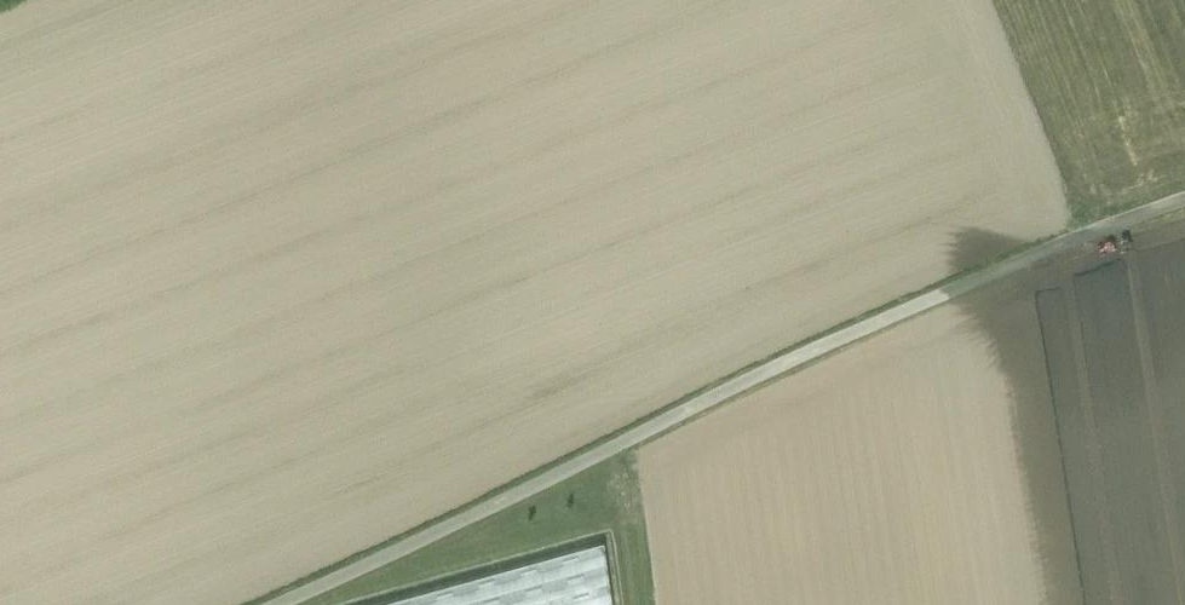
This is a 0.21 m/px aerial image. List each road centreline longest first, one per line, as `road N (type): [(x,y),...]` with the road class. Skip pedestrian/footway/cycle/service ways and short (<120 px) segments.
road 1 (track): [(246,604),(584,462),(1106,216),(1184,190)]

